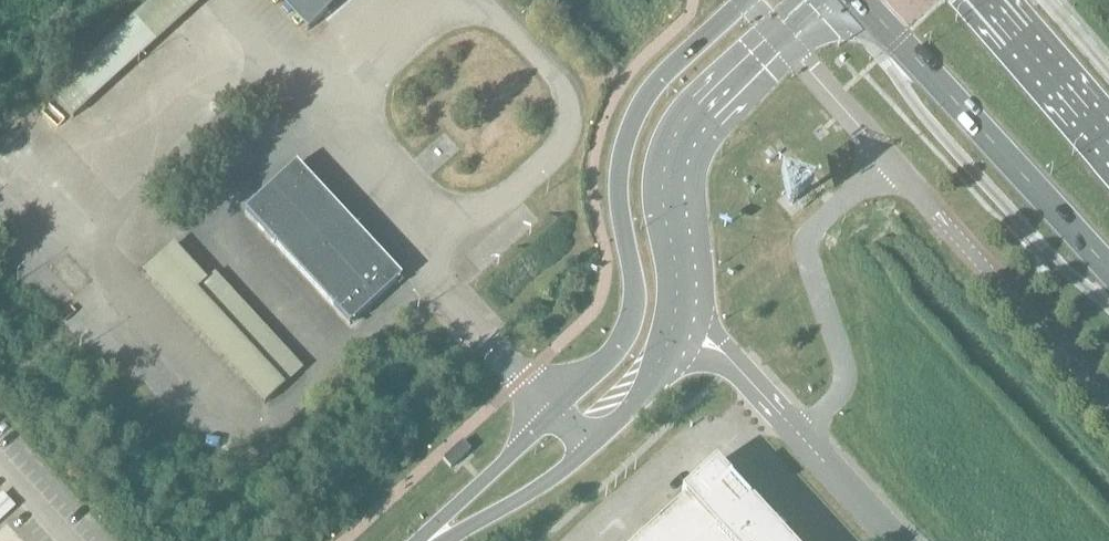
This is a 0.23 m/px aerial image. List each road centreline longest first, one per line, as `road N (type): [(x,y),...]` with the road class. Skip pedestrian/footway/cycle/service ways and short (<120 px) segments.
road 1 (tertiary): [(747,0),(661,78),(635,116),(618,194),(632,317),(608,360),(556,412)]
road 2 (trunk): [(858,0),(1108,271)]
road 3 (tertiary): [(681,335),(687,289),(675,199),(683,139),(780,39)]
road 4 (unclassified): [(799,436),(845,382),(805,251),(818,224),(887,156)]
road 5 (unclassified): [(1108,405),(887,156)]
road 6 (trunk): [(1108,143),(985,0)]
road 7 (tertiary): [(437,540),(540,487),(593,446)]
road 8 (tertiary): [(556,412),(428,540)]
road 9 (unclassified): [(887,156),(780,39)]
road 10 (unclassified): [(799,436),(721,353),(681,335)]
road 11 (tertiary): [(593,446),(659,381),(681,335)]
road 12 (unclassified): [(895,540),(799,436)]

